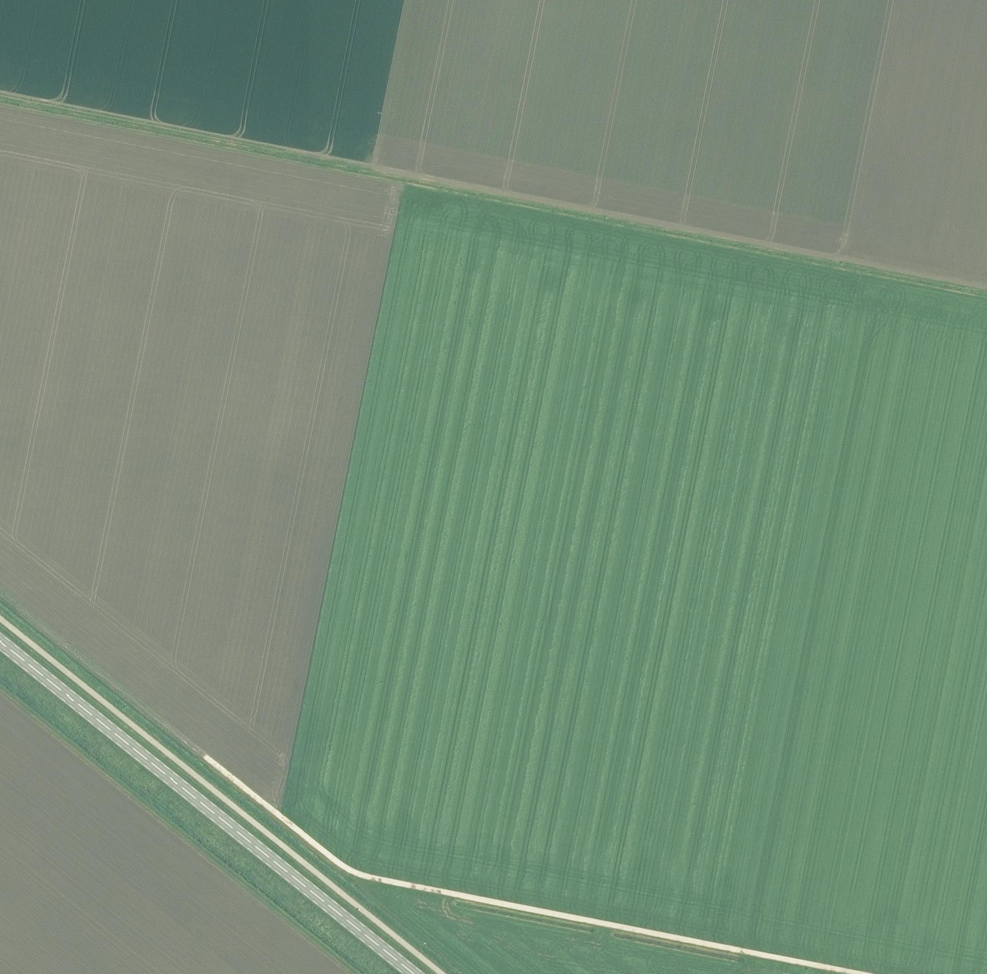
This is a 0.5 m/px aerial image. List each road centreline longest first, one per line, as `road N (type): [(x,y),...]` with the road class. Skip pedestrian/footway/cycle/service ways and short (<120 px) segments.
road 1 (primary): [(412,973),(0,643)]

